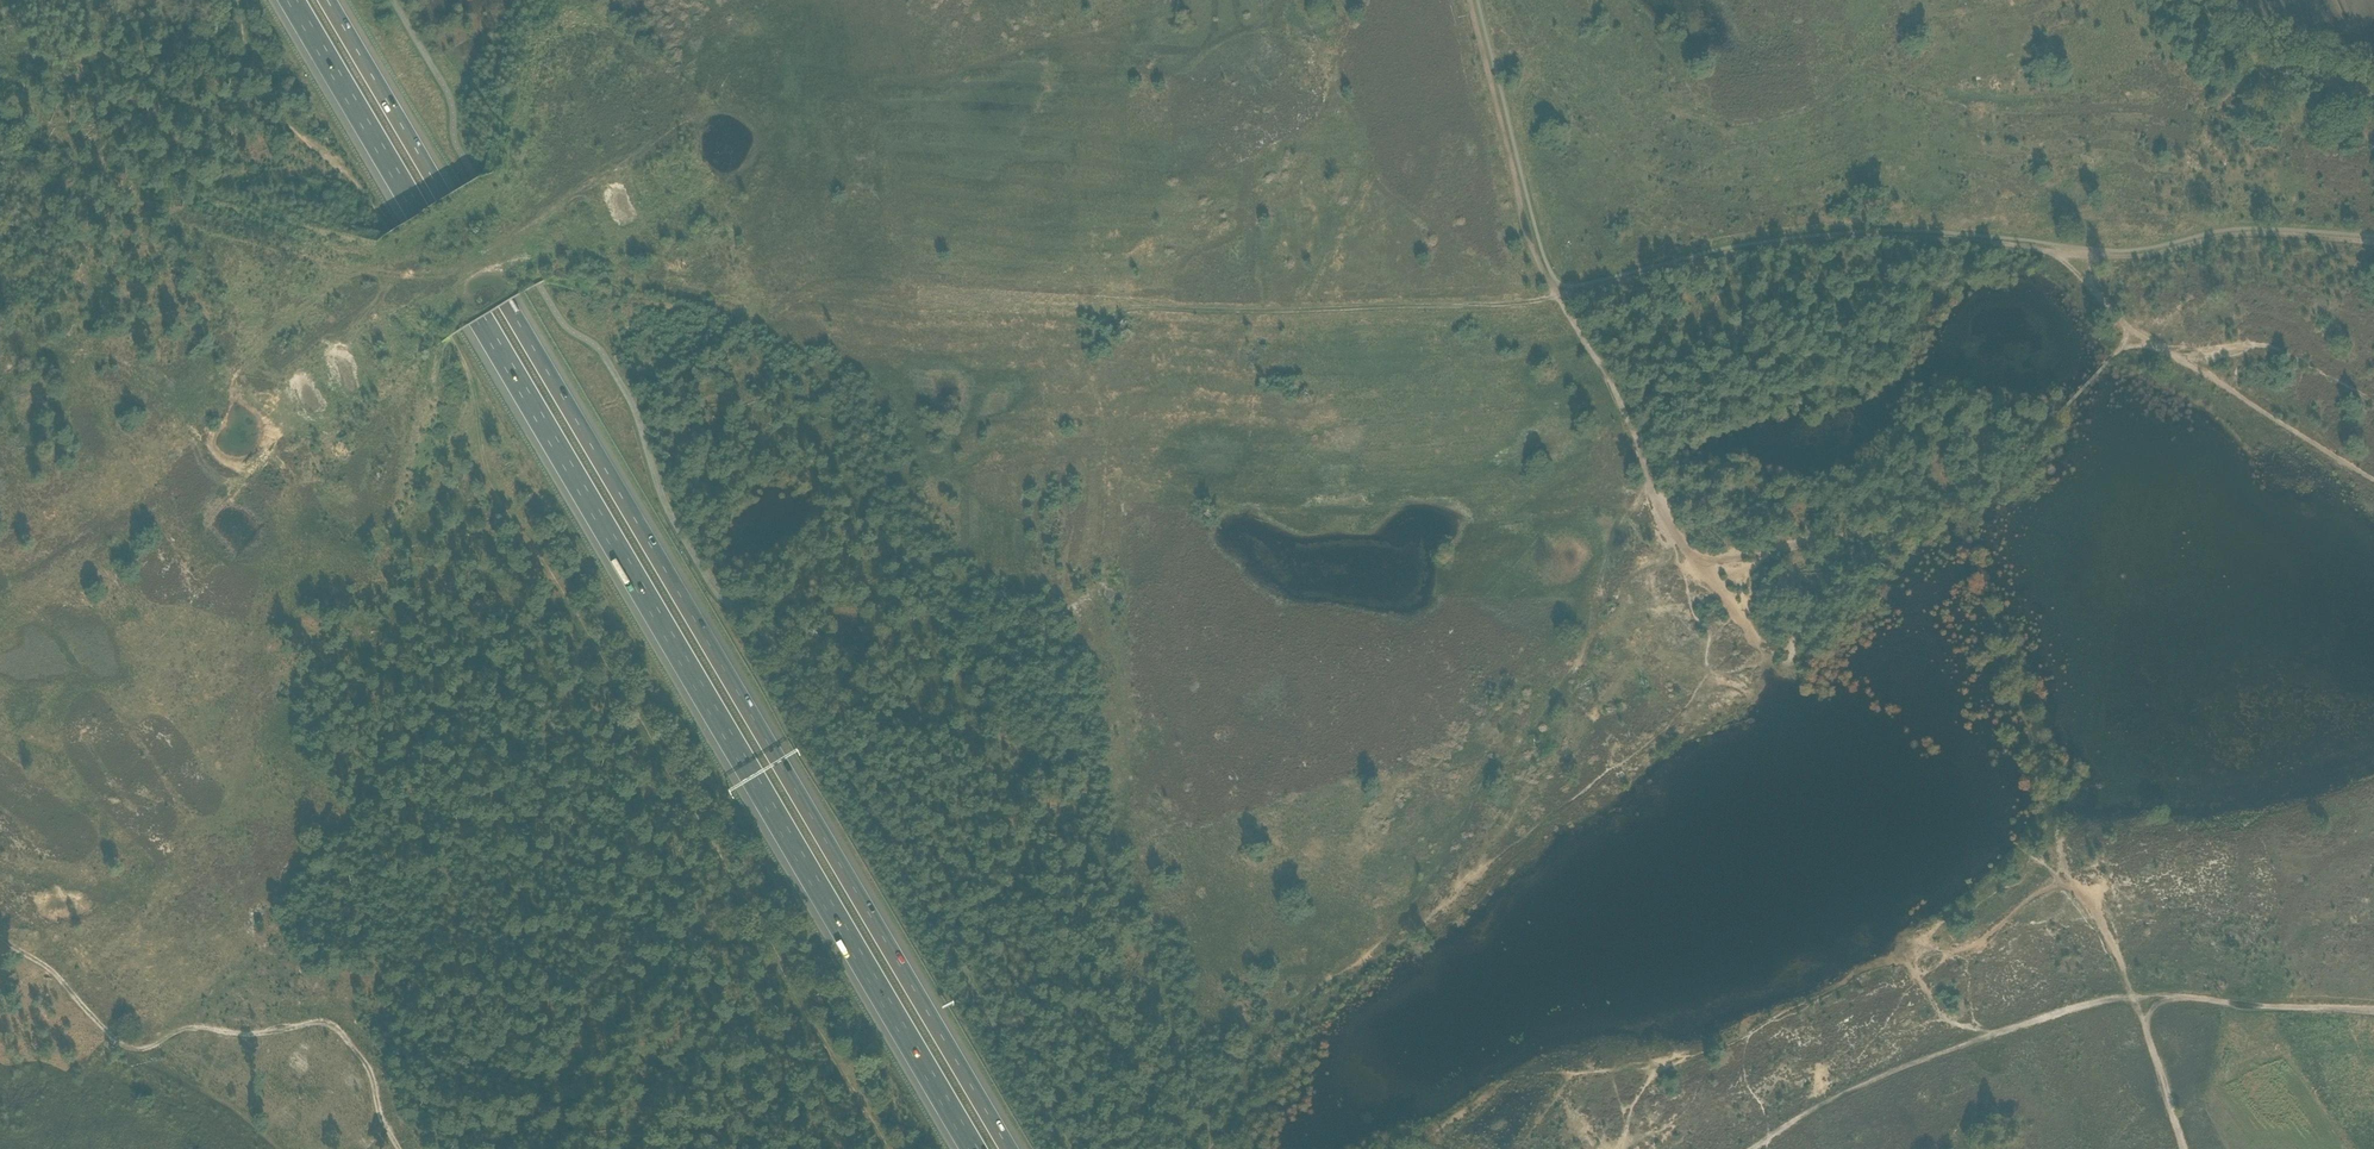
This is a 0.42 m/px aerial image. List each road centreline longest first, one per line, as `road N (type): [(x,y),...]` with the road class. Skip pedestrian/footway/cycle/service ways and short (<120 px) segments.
road 1 (motorway): [(1009,1148),(327,0)]
road 2 (motorway): [(293,0),(974,1148)]
road 3 (track): [(480,431),(504,489),(888,1148)]
road 4 (track): [(2373,1009),(2105,1001),(1859,1087),(1750,1148)]
road 5 (track): [(1563,296),(1235,313),(1106,294),(1092,304),(1098,315),(1118,313)]
road 6 (track): [(480,431),(473,383),(451,339),(353,181),(296,133),(267,91),(246,48),(236,0)]
road 7 (track): [(2053,252),(1855,238),(1760,248),(1563,296)]
road 8 (track): [(144,1056),(191,1027),(267,1035),(328,1021),(369,1066),(399,1148)]
road 9 (track): [(2373,247),(2246,240),(2109,263),(2053,252)]
road 10 (track): [(1470,0),(1522,218),(1546,279),(1563,296)]
road 11 (track): [(2128,325),(2373,483)]
road 12 (track): [(2181,1148),(2135,999),(2094,908),(2071,883)]
road 13 (track): [(1563,296),(1690,547)]
road 14 (track): [(2373,90),(2244,51),(2203,0)]
road 15 (track): [(0,937),(50,970),(144,1056)]
road 16 (track): [(144,1056),(236,1110),(280,1148)]
road 17 (track): [(1607,601),(1600,557),(1650,467)]
road 18 (track): [(2113,356),(2128,325),(2053,252)]

